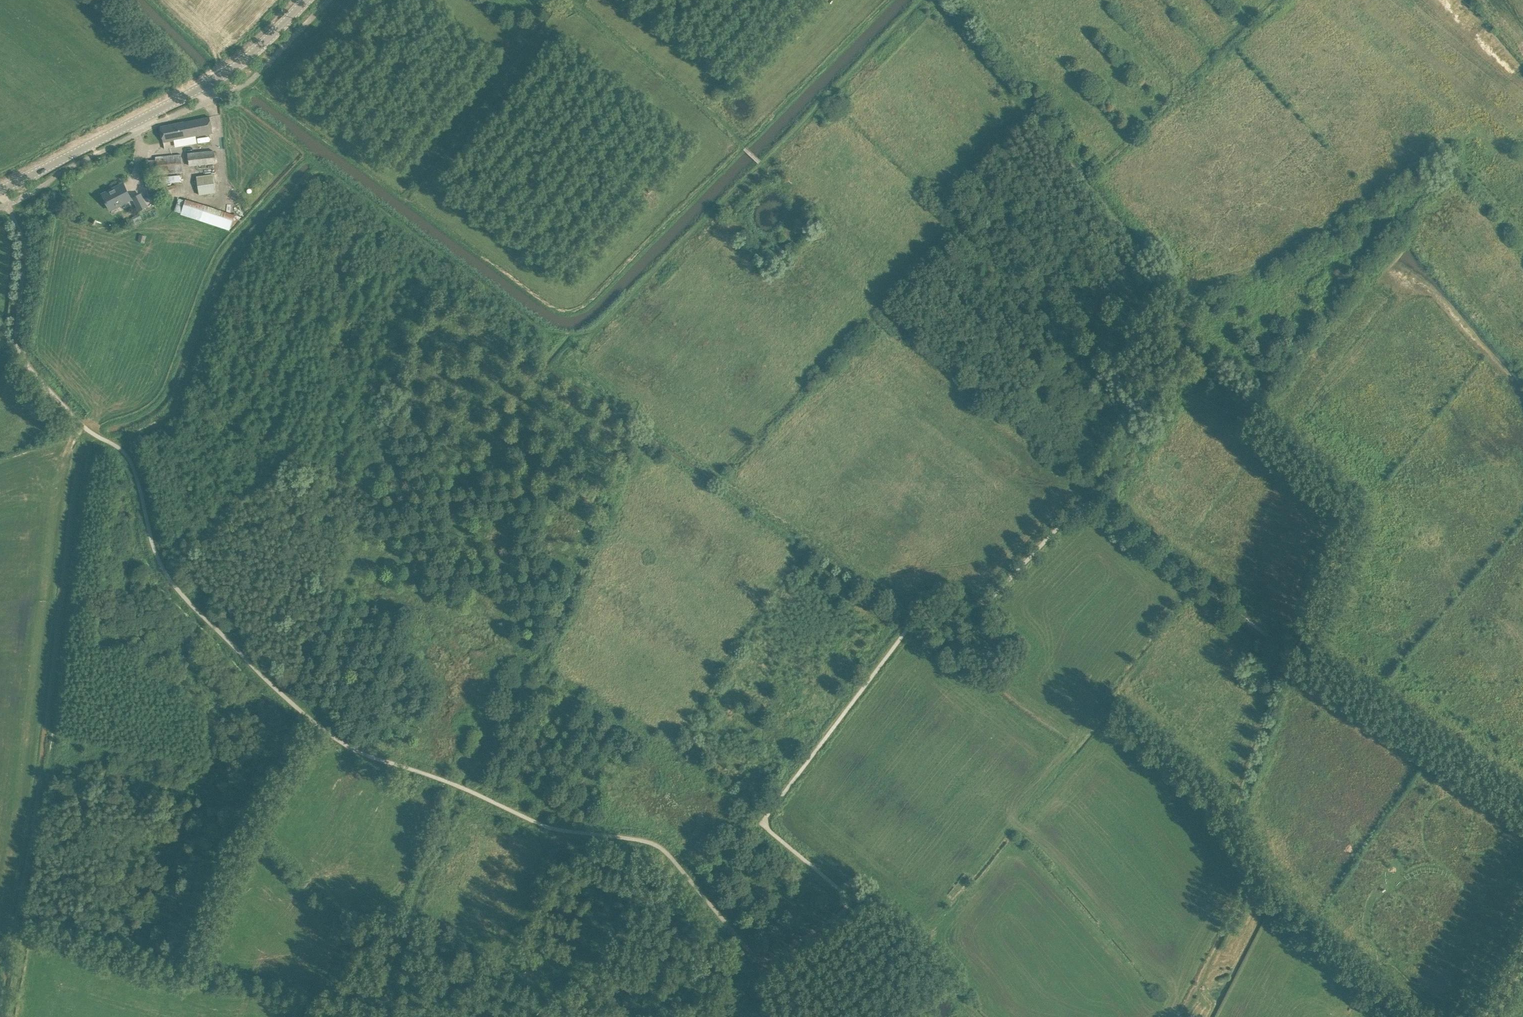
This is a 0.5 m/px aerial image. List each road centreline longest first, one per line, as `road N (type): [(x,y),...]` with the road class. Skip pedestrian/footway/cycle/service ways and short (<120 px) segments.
road 1 (tertiary): [(0,191),(210,83),(302,0)]

